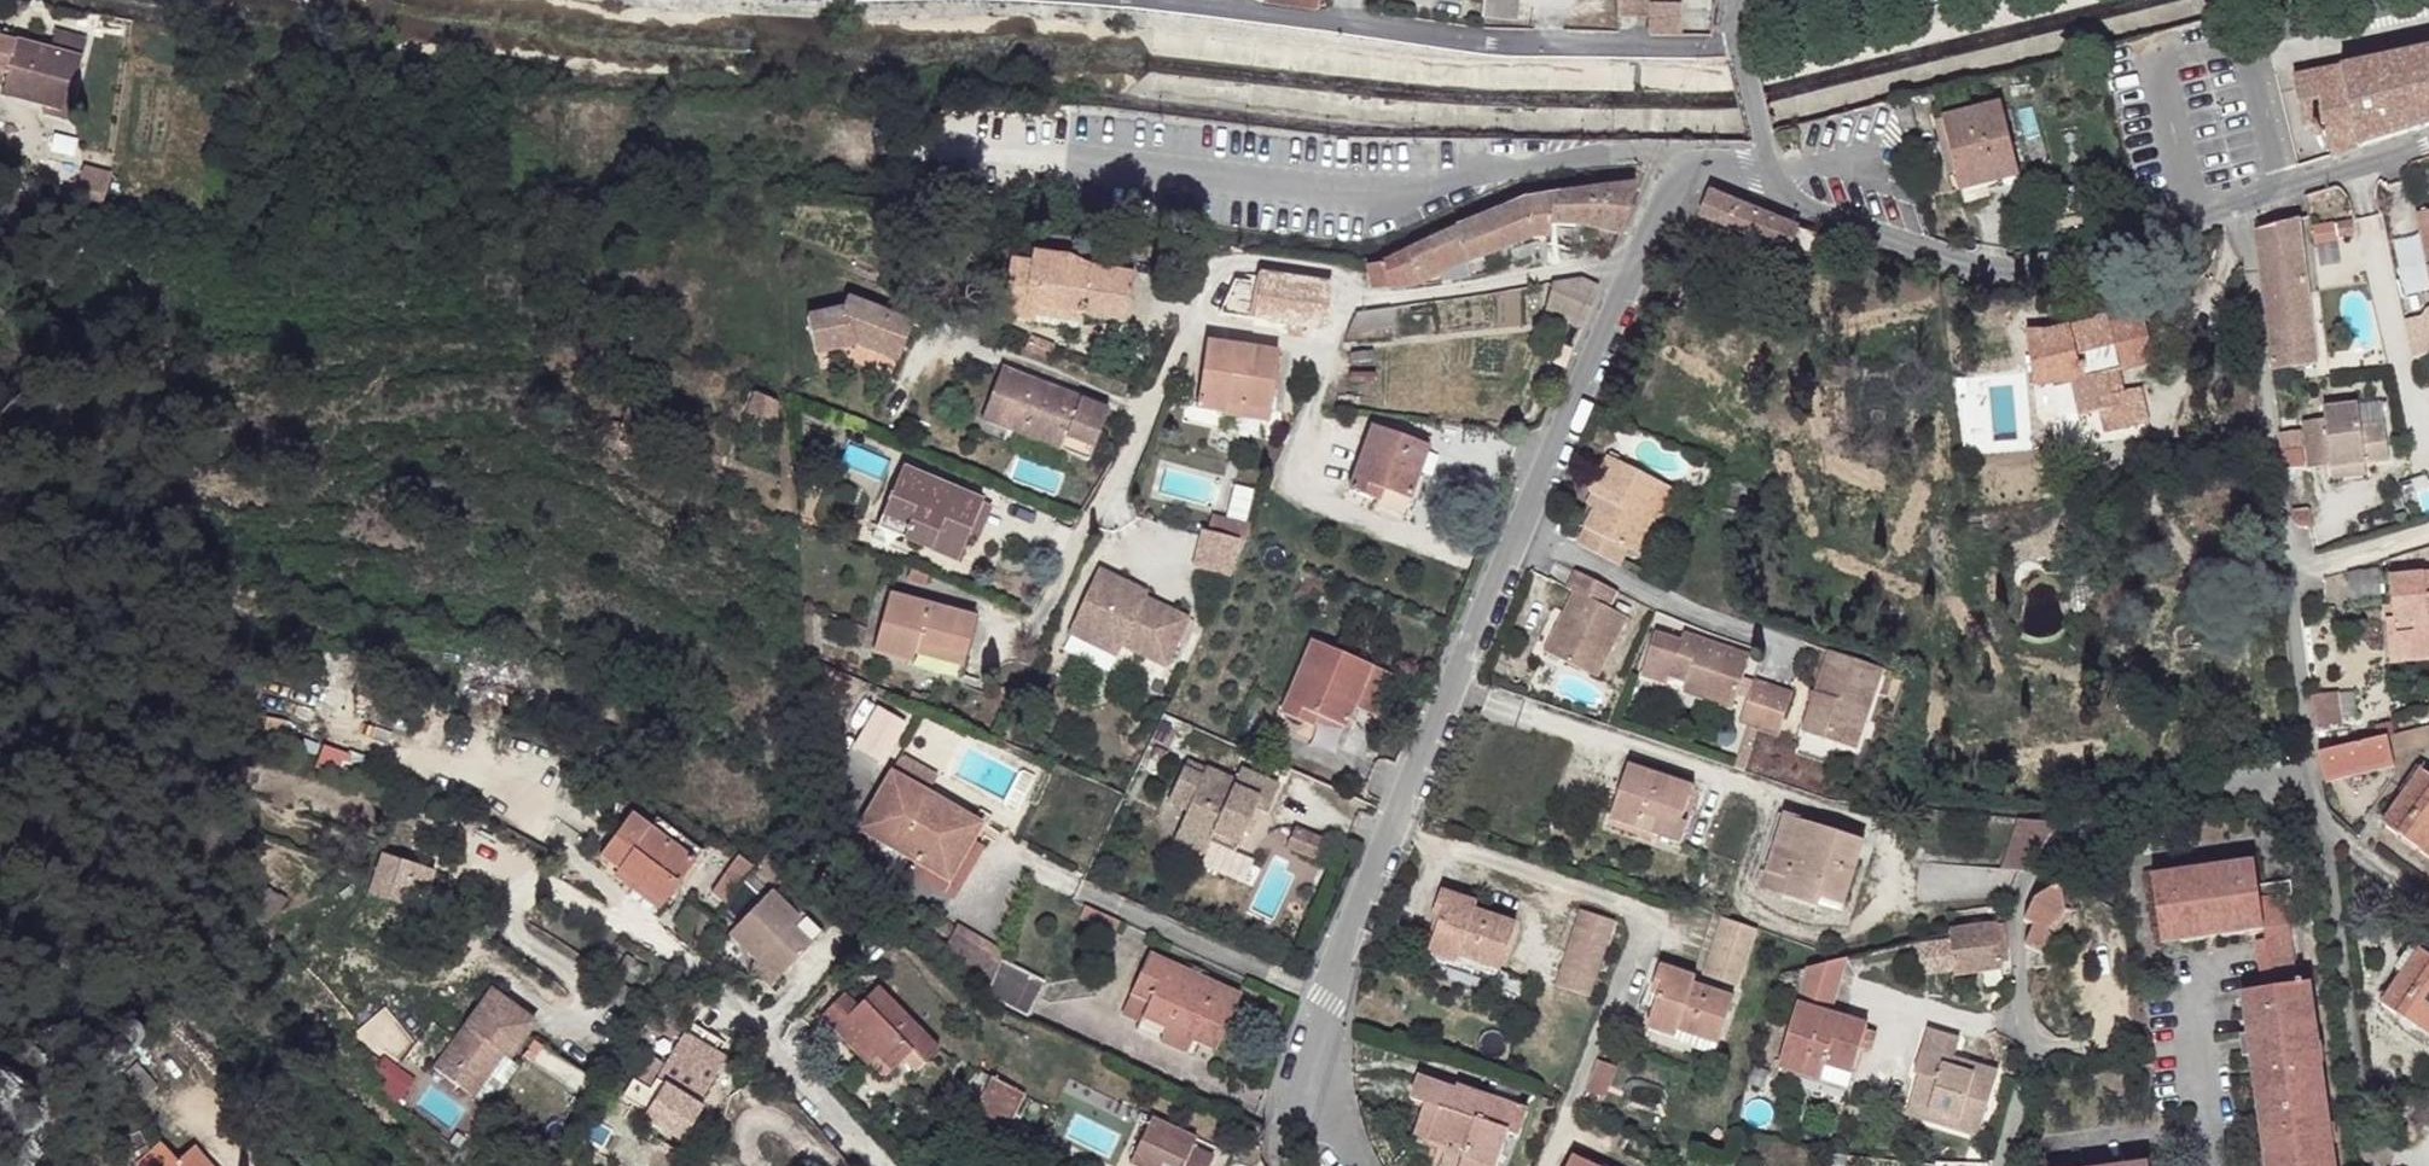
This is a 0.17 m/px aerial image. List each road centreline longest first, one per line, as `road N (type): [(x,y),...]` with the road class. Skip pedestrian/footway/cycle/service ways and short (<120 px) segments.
road 1 (unclassified): [(1629,254),(1315,1002),(1312,1074),(1357,1165)]
road 2 (residential): [(1629,254),(1367,300),(1343,270),(1229,259),(1212,273),(1113,504)]
road 3 (residential): [(1122,0),(1499,48),(1704,49),(1736,41)]
road 4 (residential): [(2309,769),(2186,788),(2102,811),(2036,871),(2017,913),(2031,1052),(2000,1165)]
road 5 (residential): [(2235,202),(2261,325),(2309,769)]
road 6 (residential): [(895,1165),(698,952),(596,876),(558,820),(551,791)]
road 7 (unclassified): [(2235,202),(2013,262),(1966,259),(1771,180)]
road 8 (residential): [(2309,769),(2374,1165)]
road 9 (residential): [(1736,41),(1926,0)]
road 10 (unclassified): [(1771,180),(1719,166),(1687,170),(1647,212),(1629,254)]
road 11 (unclassified): [(2214,1165),(2202,999)]
road 12 (residential): [(2428,145),(2279,189)]
road 13 (residential): [(1771,180),(1770,148),(1736,41)]

